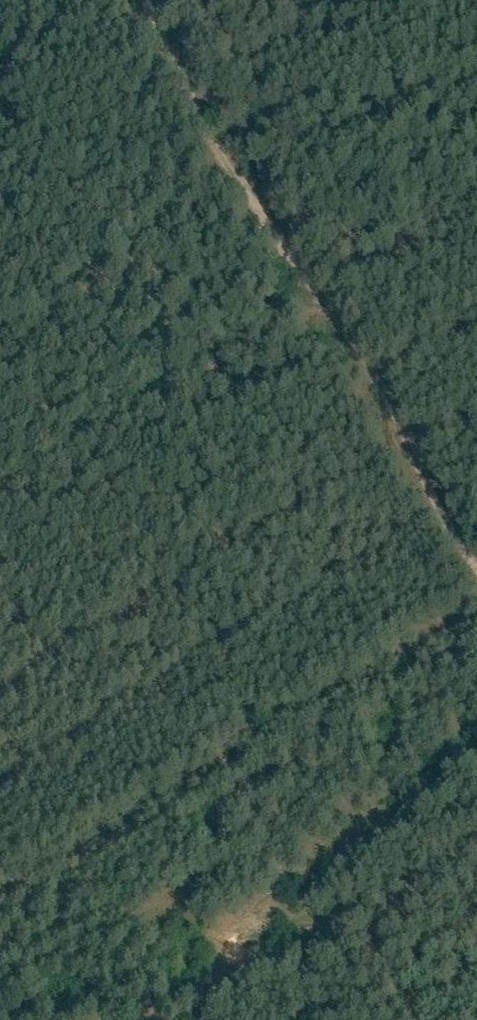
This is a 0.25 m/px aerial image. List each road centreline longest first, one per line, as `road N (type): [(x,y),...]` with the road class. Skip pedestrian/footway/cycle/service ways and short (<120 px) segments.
road 1 (track): [(476,561),(431,493),(378,373),(189,98),(142,0)]

